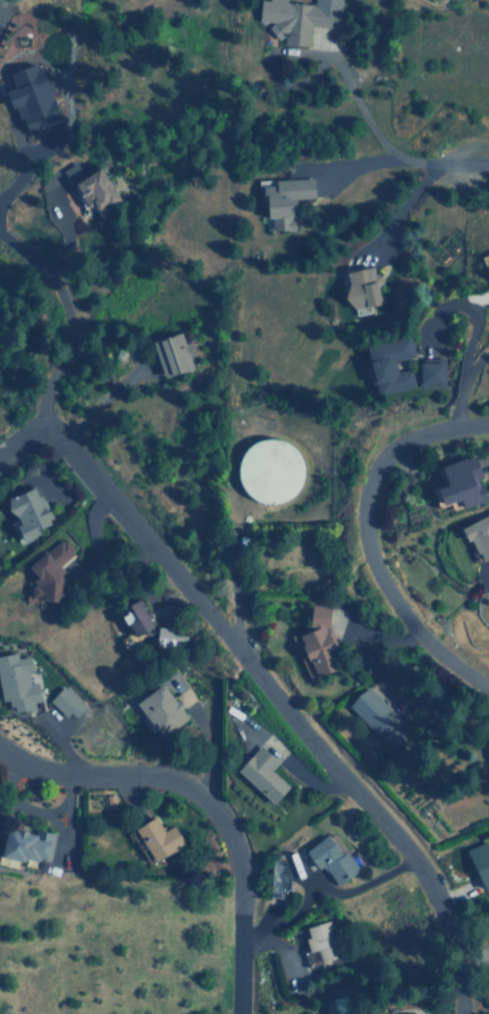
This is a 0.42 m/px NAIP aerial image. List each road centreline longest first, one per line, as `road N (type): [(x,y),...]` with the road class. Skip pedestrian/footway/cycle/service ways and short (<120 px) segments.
road 1 (residential): [(459,1013),(459,972),(437,900),(391,833),(222,641)]
road 2 (residential): [(488,690),(422,638),(390,598),(362,504),(382,455),(397,442),(441,426),(488,424)]
road 3 (residential): [(222,641),(45,426),(0,456)]
road 4 (residential): [(0,751),(30,766),(177,782),(218,817),(236,851)]
road 5 (residential): [(234,1013),(236,851)]

